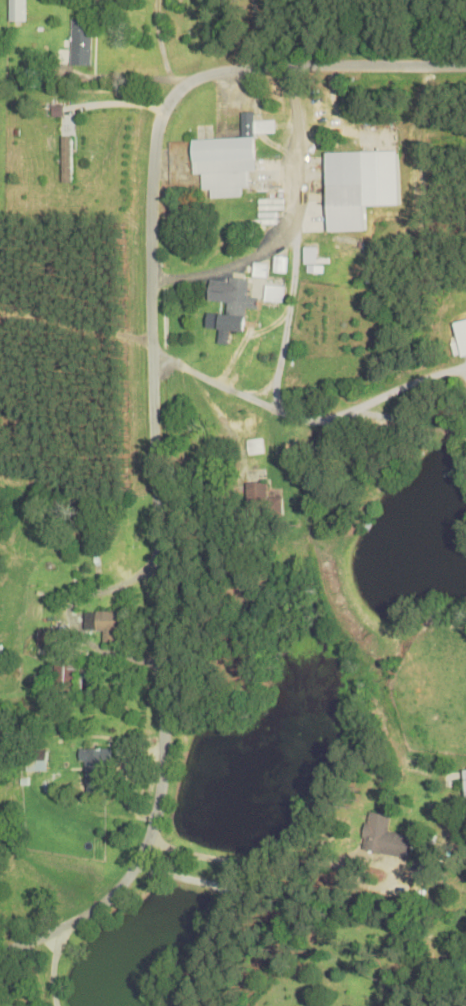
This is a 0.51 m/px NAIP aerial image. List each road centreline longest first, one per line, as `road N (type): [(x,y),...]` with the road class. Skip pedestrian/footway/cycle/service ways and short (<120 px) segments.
road 1 (residential): [(0,955),(78,923),(122,890),(150,843),(163,785),(166,628),(150,290),(163,116),(195,81),(235,72),(465,66)]

